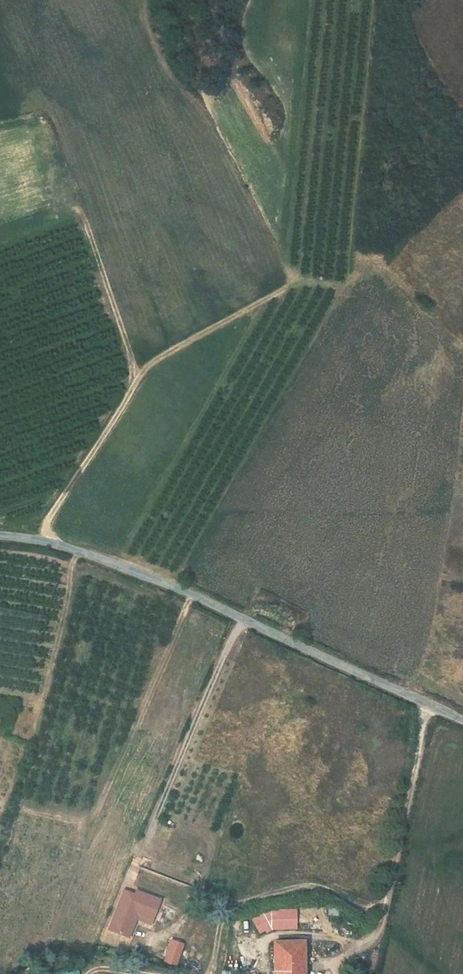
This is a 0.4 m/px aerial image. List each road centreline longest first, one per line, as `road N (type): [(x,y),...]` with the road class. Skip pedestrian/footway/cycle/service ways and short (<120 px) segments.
road 1 (unclassified): [(0,535),(54,543),(129,570),(462,722)]
road 2 (track): [(54,543),(48,521),(145,368),(292,284)]
road 3 (track): [(86,223),(138,380)]

